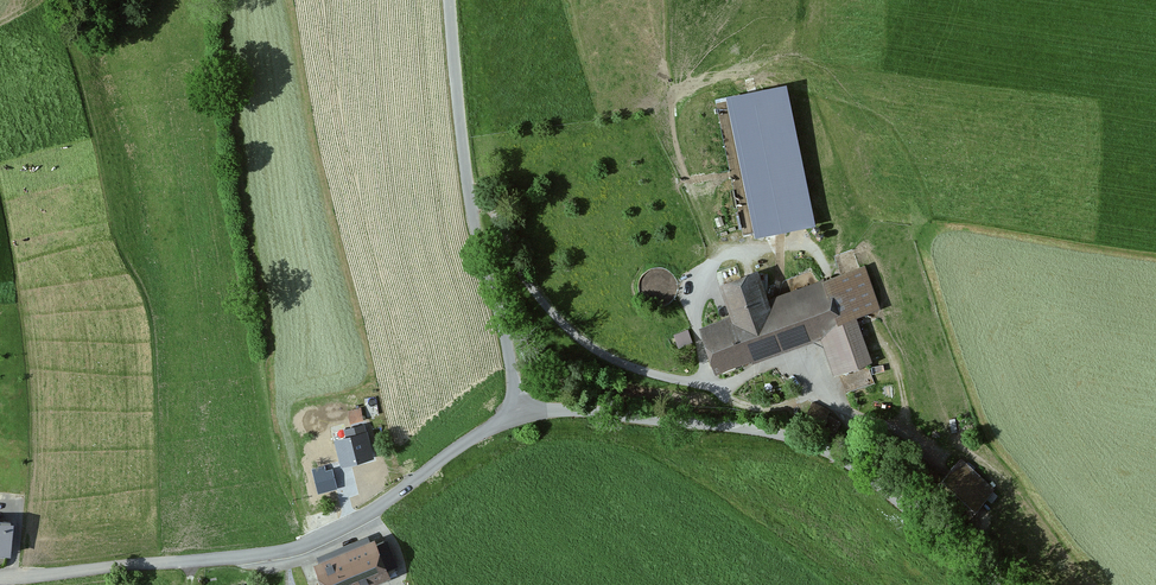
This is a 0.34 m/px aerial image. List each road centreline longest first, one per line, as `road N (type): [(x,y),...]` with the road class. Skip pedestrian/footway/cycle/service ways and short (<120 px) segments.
road 1 (unclassified): [(0,578),(300,548),(339,533),(458,448),(522,414)]
road 2 (unclassified): [(522,414),(567,411),(792,438),(864,473),(993,584)]
road 3 (unclassified): [(447,0),(467,170),(522,414)]

